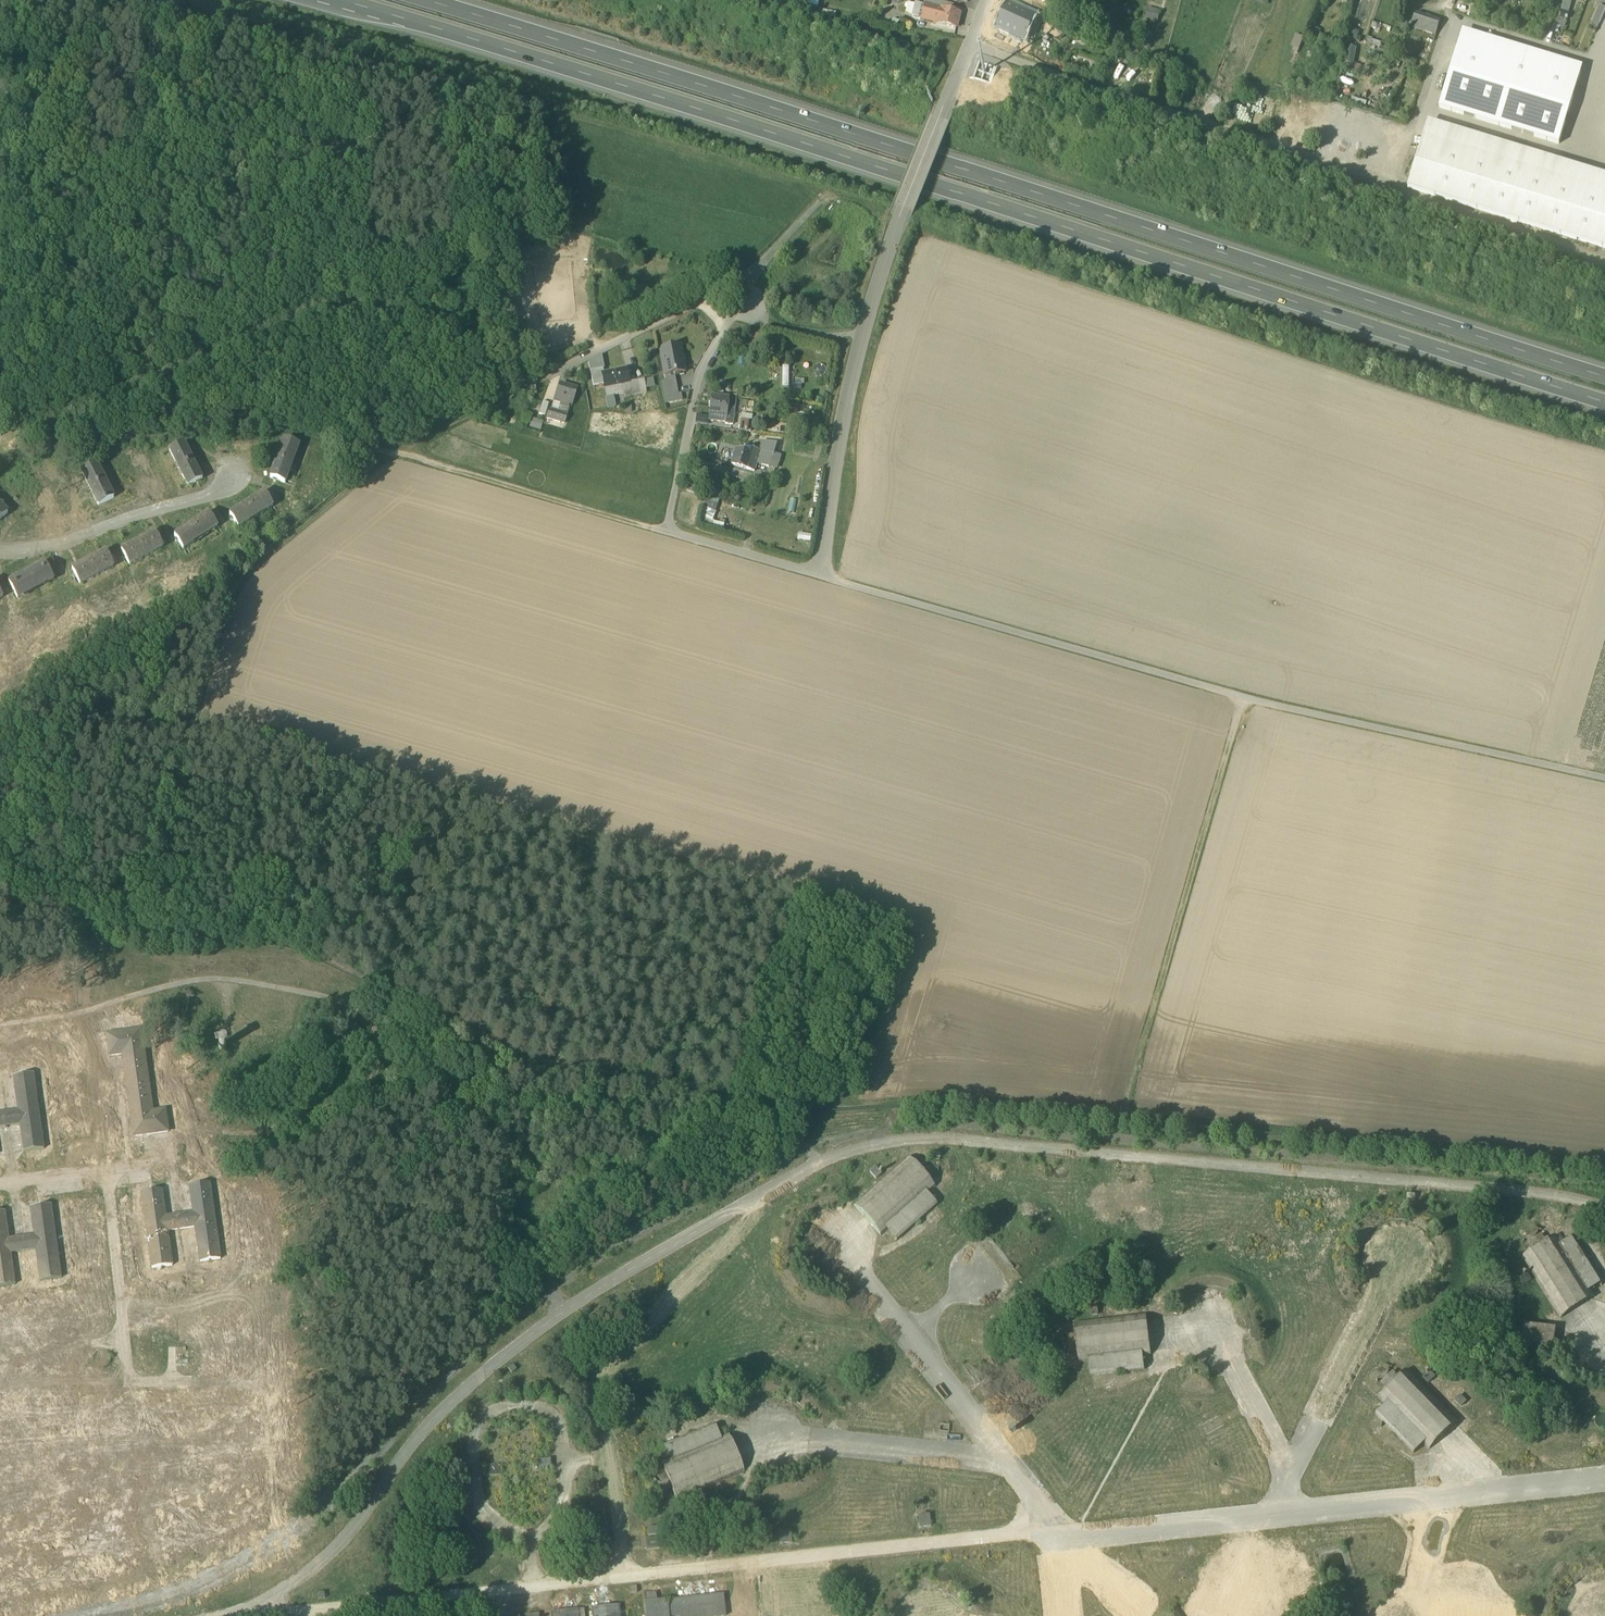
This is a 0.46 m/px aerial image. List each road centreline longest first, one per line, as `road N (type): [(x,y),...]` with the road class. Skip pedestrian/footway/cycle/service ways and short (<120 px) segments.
road 1 (track): [(1604,1160),(953,1097),(833,1105),(538,1058),(294,943),(140,924),(239,582),(391,454)]
road 2 (motorway): [(360,0),(1604,399)]
road 3 (motorway): [(1604,375),(437,0)]
road 4 (residential): [(984,0),(860,334),(819,577),(663,533),(699,374),(725,326)]
road 5 (track): [(1604,778),(1243,699),(819,577)]
road 6 (track): [(663,533),(279,418),(55,338),(0,299)]
road 7 (track): [(967,43),(1396,179),(1452,0)]
road 8 (track): [(1123,1113),(1243,699)]
road 9 (residential): [(695,301),(391,454)]
road 10 (track): [(1447,17),(1592,60)]

